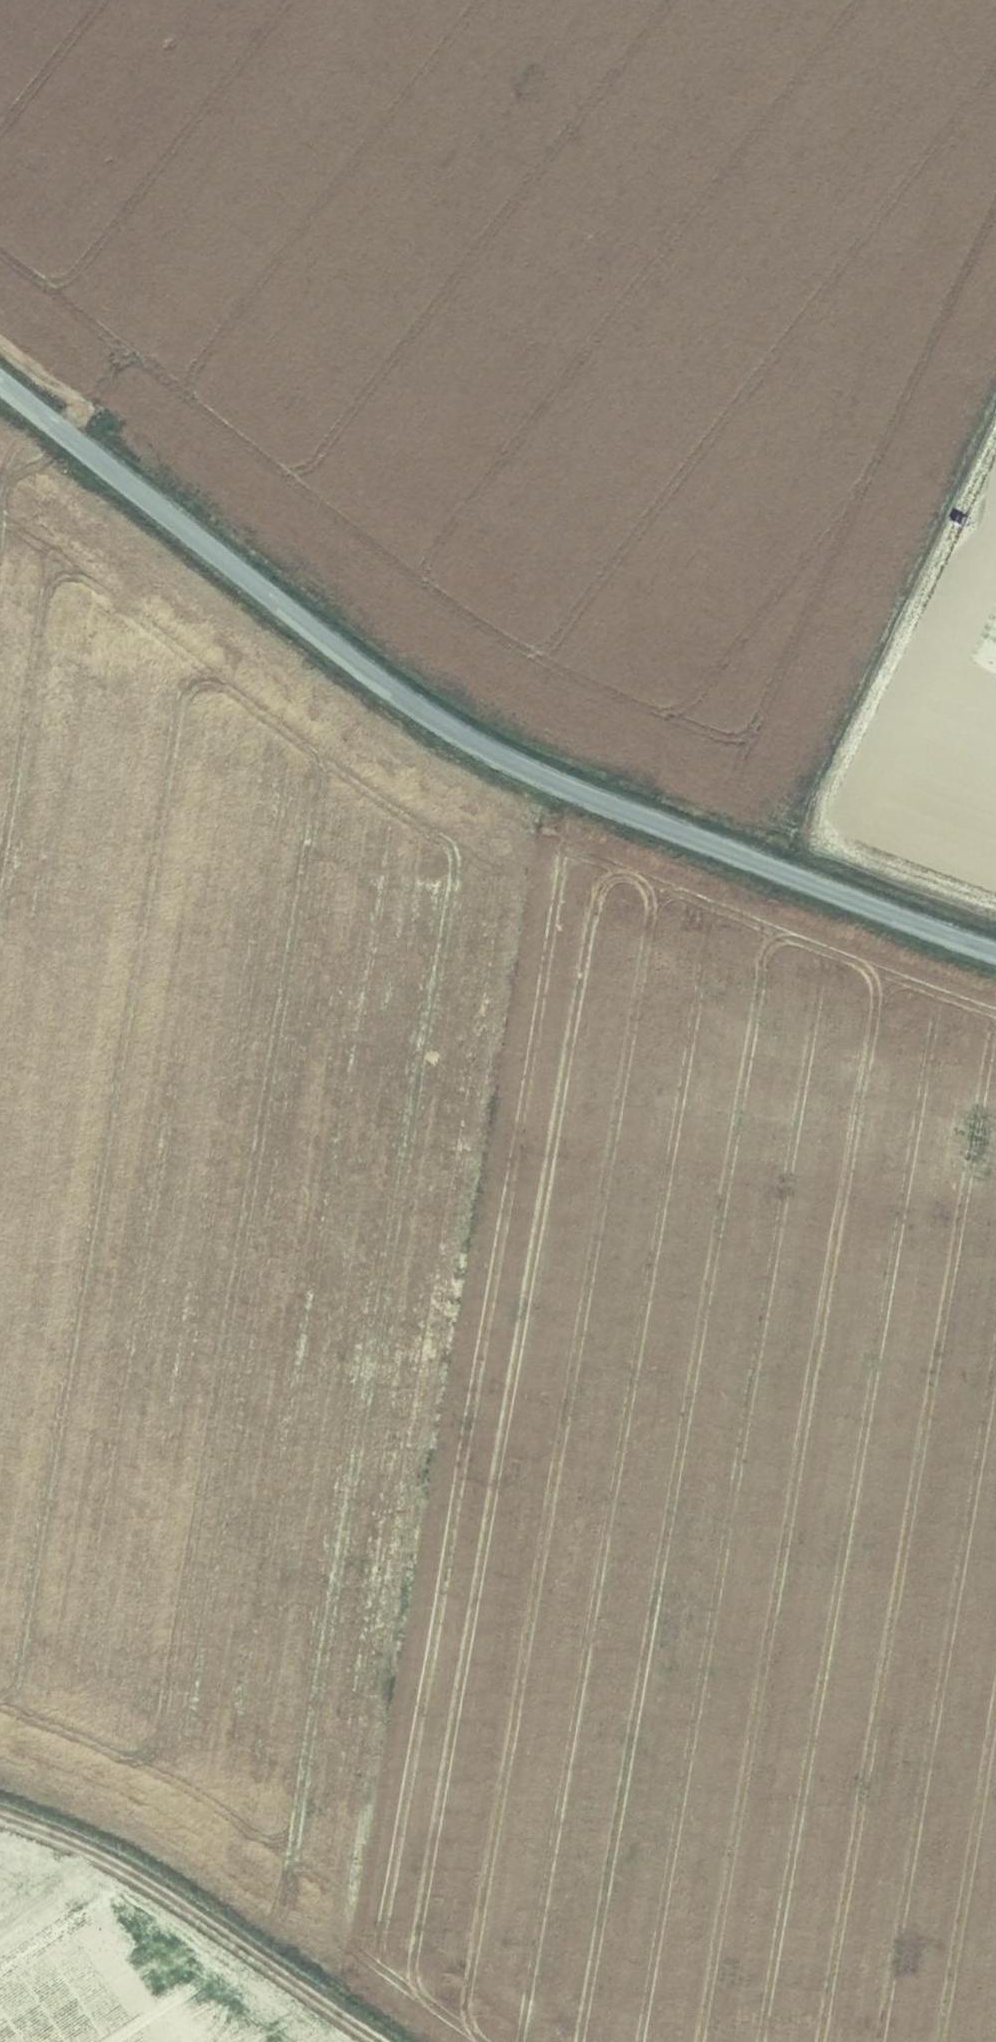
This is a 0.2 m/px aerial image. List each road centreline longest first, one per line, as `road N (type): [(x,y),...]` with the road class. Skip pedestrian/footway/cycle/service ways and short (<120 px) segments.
road 1 (tertiary): [(0,384),(375,680),(498,758),(995,957)]
road 2 (track): [(370,2041),(93,1852),(0,1815)]

